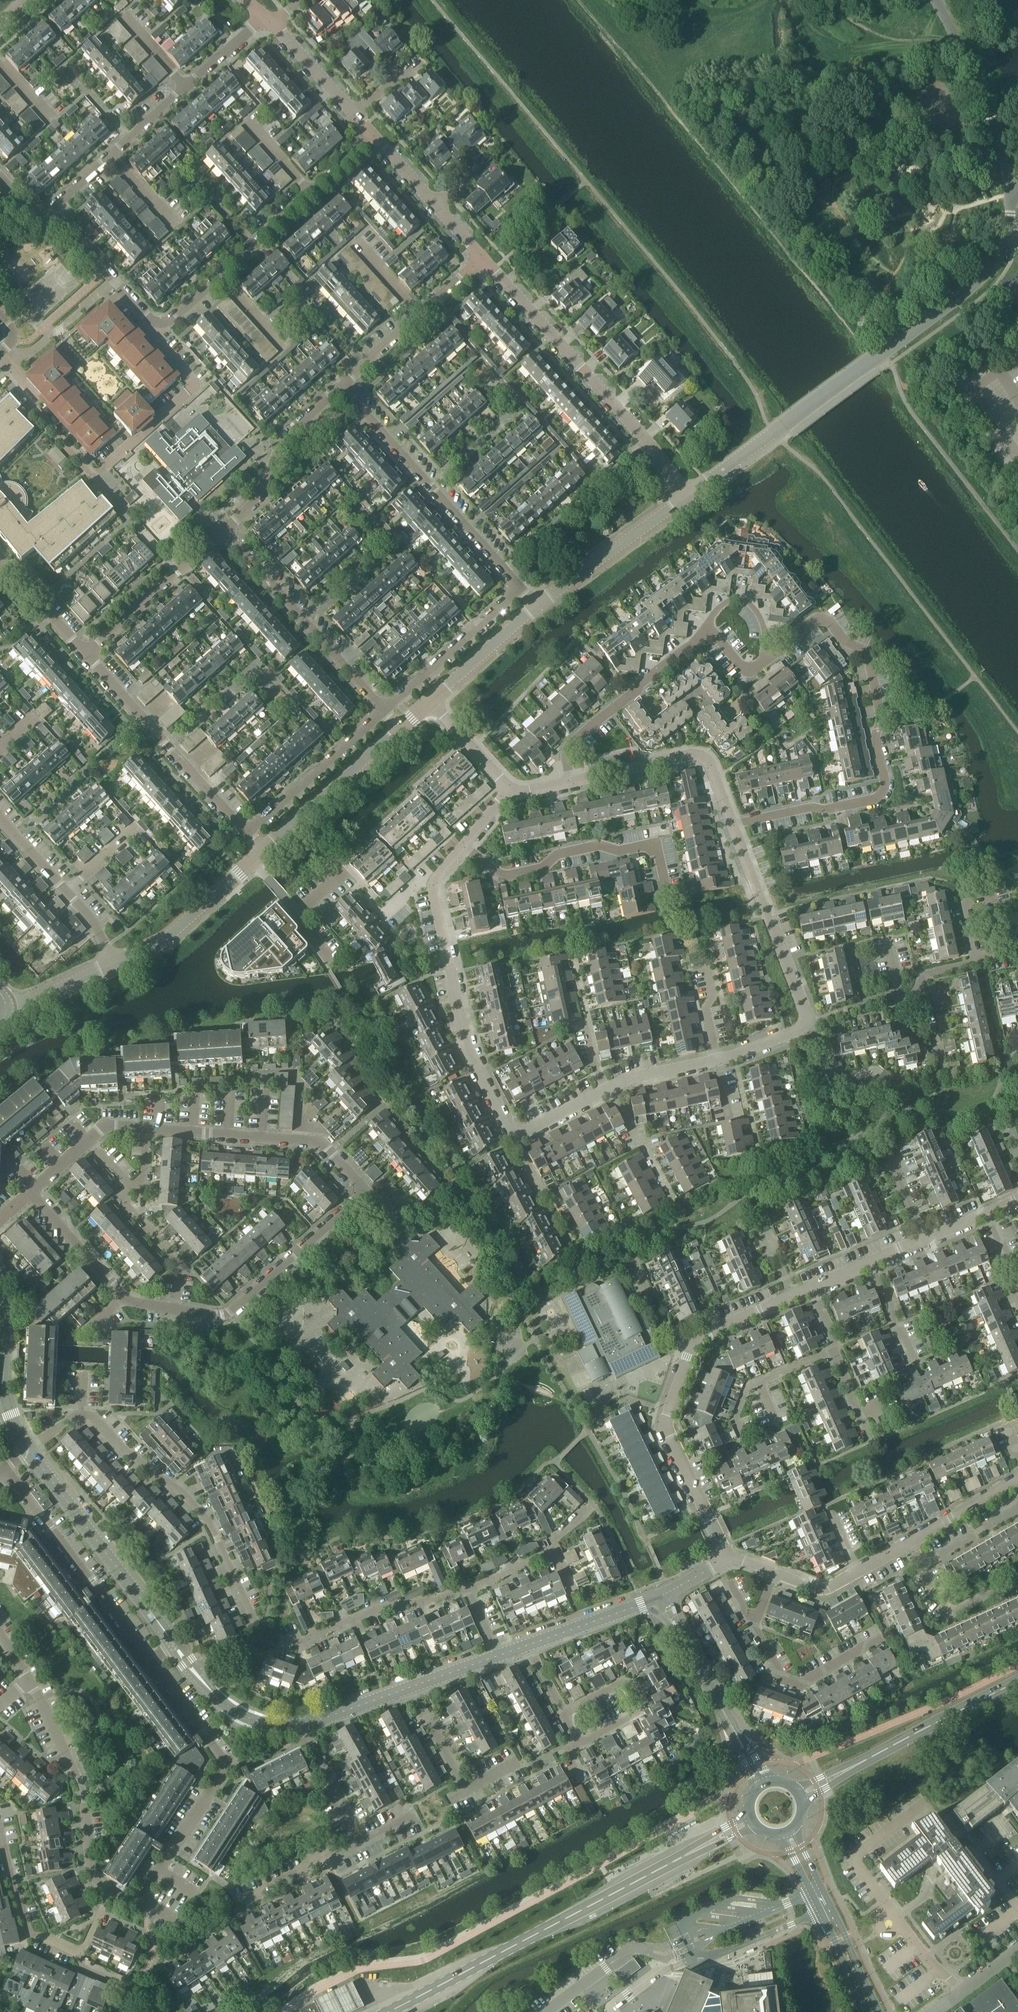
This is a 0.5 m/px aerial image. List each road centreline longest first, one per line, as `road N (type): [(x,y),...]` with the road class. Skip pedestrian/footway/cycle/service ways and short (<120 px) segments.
road 1 (residential): [(733,824),(890,798),(866,652),(829,621),(811,621),(795,634)]
road 2 (secondary): [(387,2011),(678,1860)]
road 3 (residential): [(110,1892),(145,1901),(227,1766),(151,1665)]
road 4 (residential): [(692,495),(485,258)]
road 5 (residential): [(160,322),(199,298),(376,138)]
road 6 (residential): [(254,1626),(206,1517),(86,1415)]
road 7 (residential): [(522,586),(340,385)]
road 8 (residential): [(515,1138),(471,1057),(431,884)]
road 9 (residential): [(667,889),(651,844),(620,851),(599,845),(506,875),(465,845)]
road 10 (residential): [(151,1665),(5,1469)]
road 11 (tertiary): [(175,1646),(30,1452)]
road 12 (residential): [(148,1127),(320,1143),(368,1192)]
road 13 (residential): [(384,712),(227,532)]
road 14 (residential): [(176,1312),(230,1314),(368,1192)]
road 15 (residential): [(248,833),(88,657)]
road 16 (residential): [(110,1892),(90,1867),(84,1788),(29,1681)]
road 17 (residential): [(571,781),(567,757),(576,739),(706,627)]
road 18 (residential): [(810,1023),(733,824)]
road 19 (residential): [(733,824),(701,755),(571,781)]
road 20 (unclassified): [(1010,185),(989,109),(935,0)]
road 21 (residential): [(470,1592),(382,1607),(283,1648)]
road 22 (residential): [(340,385),(485,258)]
road 23 (residential): [(227,532),(262,500),(279,443),(340,385)]
road 24 (residential): [(539,607),(692,495)]
road 25 (residential): [(695,1345),(665,1427),(709,1519)]
road 26 (residential): [(88,657),(227,532)]
road 27 (residential): [(384,712),(522,586)]
road 28 (residential): [(248,833),(384,712)]
road 29 (residential): [(266,851),(402,731)]
road 30 (residential): [(884,1640),(802,1686),(783,1677),(753,1625)]
road 31 (residential): [(114,963),(174,936),(253,863)]
road 32 (unclassified): [(884,354),(980,283),(1009,239)]
road 33 (residential): [(581,1742),(641,1711),(641,1689),(627,1685),(566,1715)]
road 34 (secondary): [(866,1760),(1017,1682)]
road 35 (residential): [(81,1956),(29,1930),(0,1831)]
road 36 (residential): [(51,209),(143,317),(160,322)]
road 37 (tertiary): [(300,1725),(234,1711),(175,1646)]
road 38 (residential): [(433,703),(539,607)]
road 39 (residential): [(123,1298),(32,1189)]
road 40 (tertiary): [(661,1597),(529,1648)]
road 41 (tertiary): [(728,1718),(661,1597)]
road 42 (residential): [(358,1845),(300,1725)]
road 43 (residential): [(1017,1586),(995,1589),(949,1616),(923,1565)]
road 44 (tertiary): [(880,2011),(824,1891)]
road 45 (residential): [(240,1904),(358,1845)]
road 46 (residential): [(88,657),(1,562)]
road 47 (residential): [(673,1196),(611,1085)]
road 48 (tertiary): [(813,1896),(867,2011)]
road 49 (residential): [(911,1542),(1017,1480)]
road 50 (residential): [(355,115),(272,25)]
road 51 (residential): [(810,1023),(921,987)]

